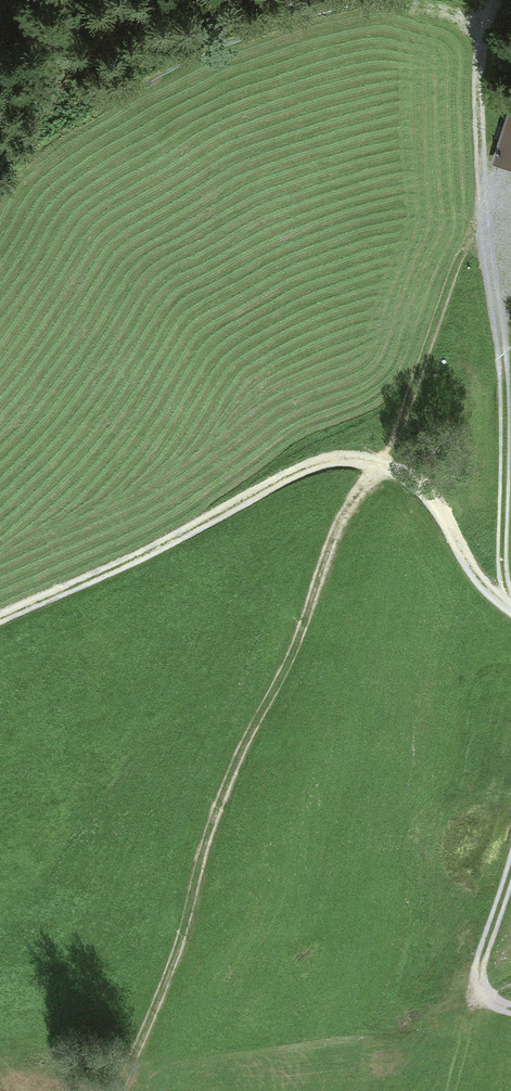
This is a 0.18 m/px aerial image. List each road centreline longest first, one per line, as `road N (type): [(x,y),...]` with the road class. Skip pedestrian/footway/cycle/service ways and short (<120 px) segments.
road 1 (track): [(483,224),(381,465),(341,520),(283,678),(216,810),(184,936),(119,1090)]
road 2 (track): [(0,624),(121,569),(304,469),(345,460),(381,465),(423,490),(475,576),(510,610)]
road 3 (track): [(483,224),(506,371),(502,570),(509,609)]
road 4 (track): [(503,0),(475,95),(483,224)]
road 5 (track): [(510,1012),(479,990),(479,966),(510,863)]

